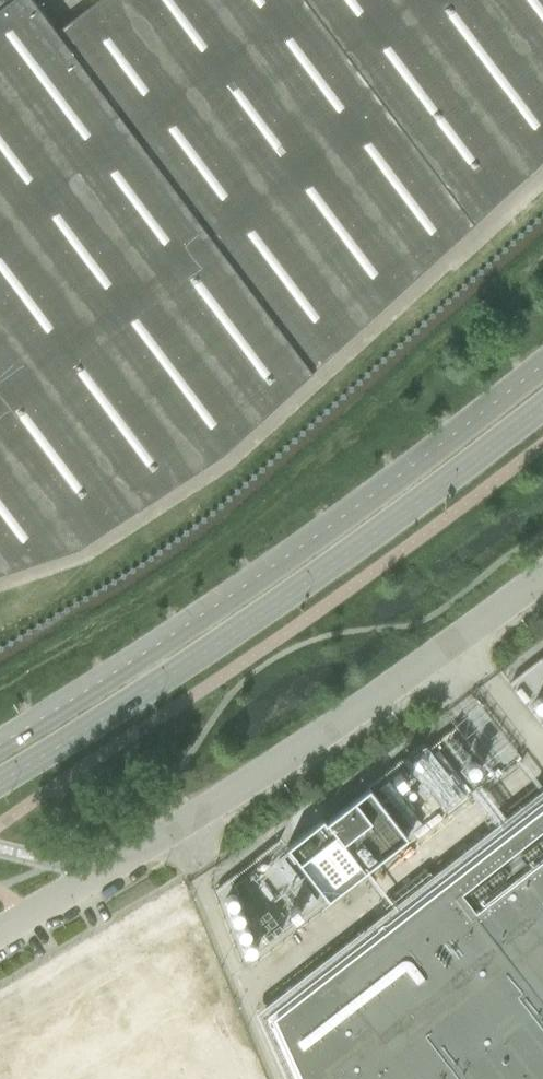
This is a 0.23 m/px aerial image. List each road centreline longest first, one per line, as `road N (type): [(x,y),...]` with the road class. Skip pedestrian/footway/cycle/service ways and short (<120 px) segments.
road 1 (secondary): [(542,366),(309,539),(0,740)]
road 2 (secondary): [(0,778),(331,565),(542,409)]
road 3 (unclassified): [(0,933),(380,695),(542,569)]

